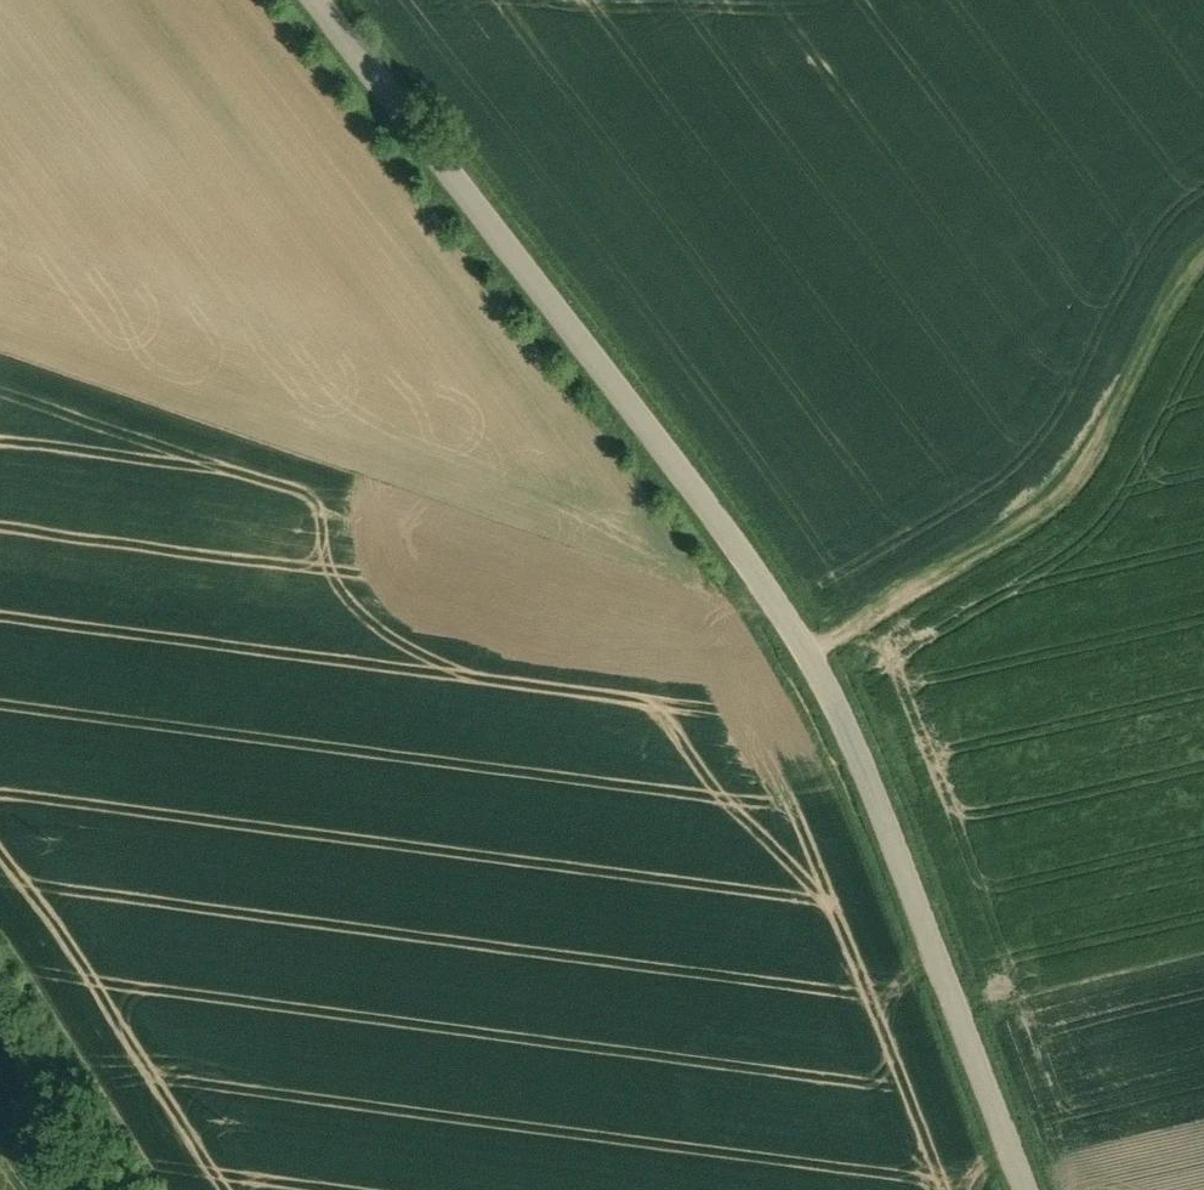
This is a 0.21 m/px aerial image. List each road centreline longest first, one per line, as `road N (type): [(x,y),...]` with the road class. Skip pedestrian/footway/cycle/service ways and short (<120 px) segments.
road 1 (unclassified): [(321,0),(685,472),(817,662),(1030,1189)]

